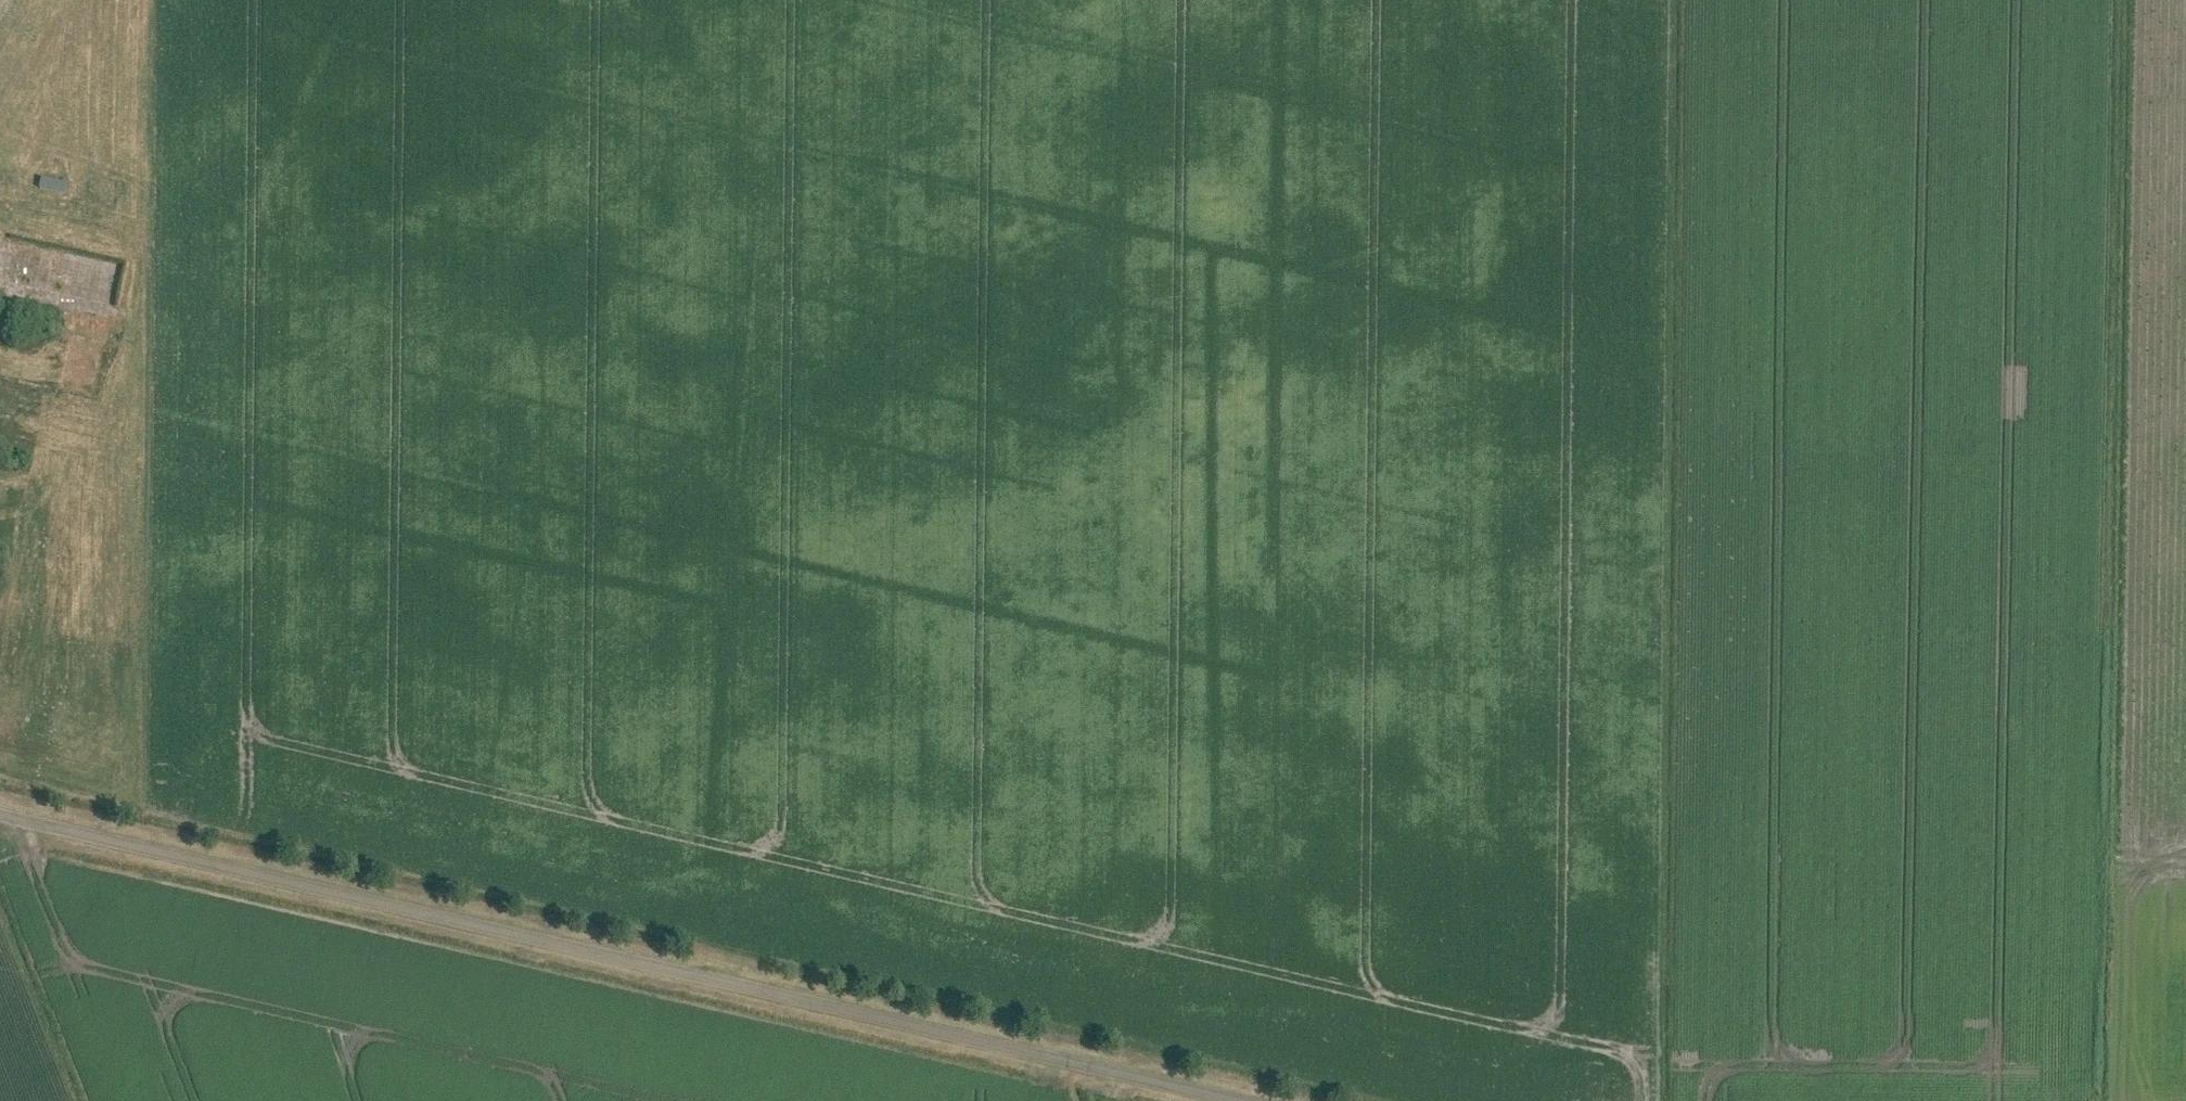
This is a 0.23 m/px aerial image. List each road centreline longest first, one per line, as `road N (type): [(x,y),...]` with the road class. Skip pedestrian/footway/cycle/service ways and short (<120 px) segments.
road 1 (unclassified): [(1235,1100),(0,813)]

